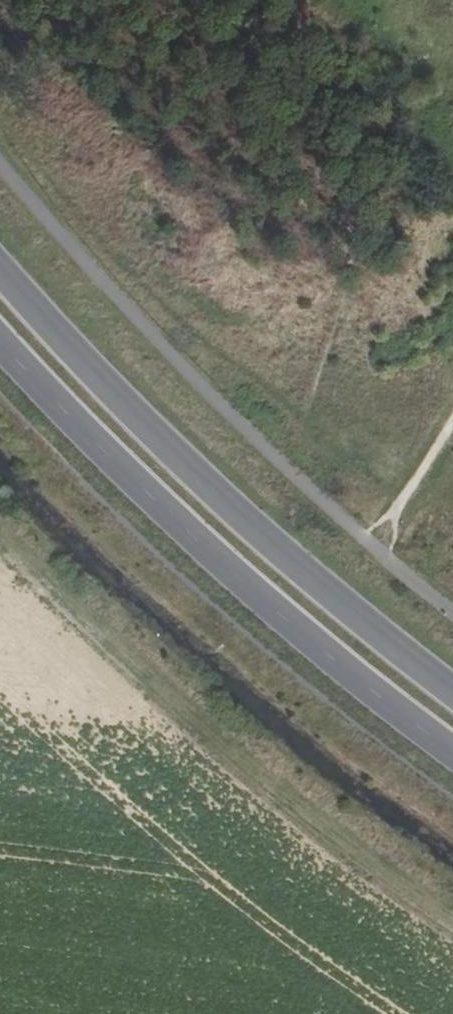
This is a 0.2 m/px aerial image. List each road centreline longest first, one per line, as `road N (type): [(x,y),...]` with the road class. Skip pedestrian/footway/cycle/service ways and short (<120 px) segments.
road 1 (primary): [(452,692),(192,469),(0,271)]
road 2 (primary): [(0,343),(237,577),(452,749)]

